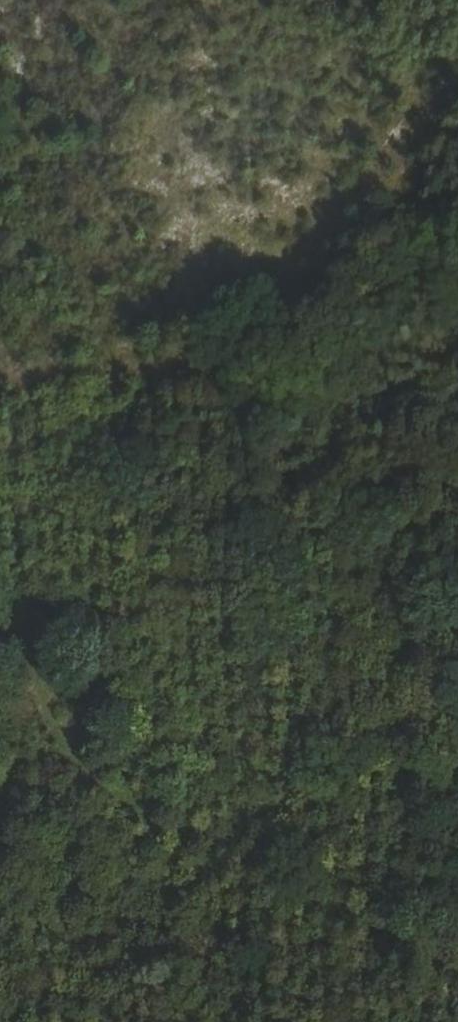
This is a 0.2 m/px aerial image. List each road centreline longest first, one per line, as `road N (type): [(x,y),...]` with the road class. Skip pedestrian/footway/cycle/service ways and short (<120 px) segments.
road 1 (track): [(457,971),(221,844),(146,818),(49,741),(18,631),(0,611)]
road 2 (track): [(0,366),(143,375),(210,358),(257,334),(394,222),(457,149)]

